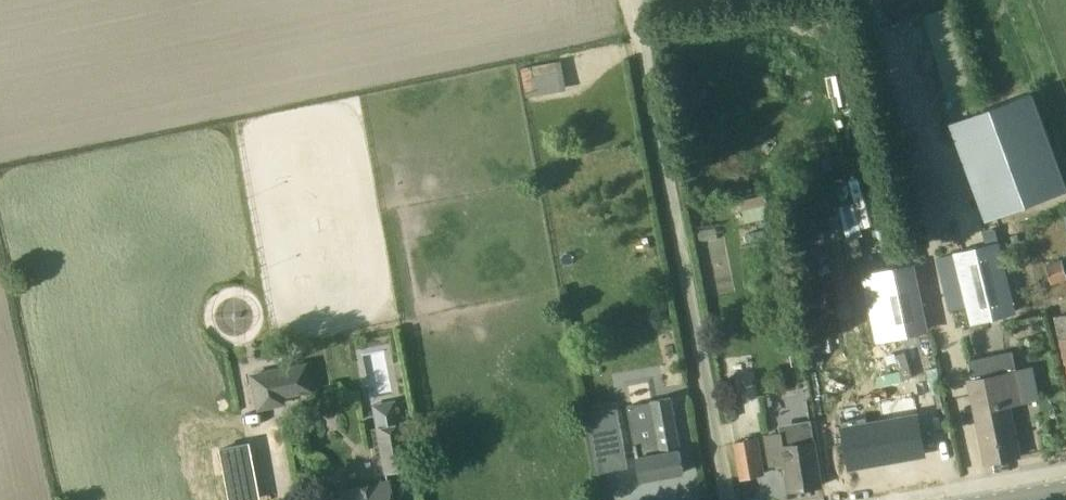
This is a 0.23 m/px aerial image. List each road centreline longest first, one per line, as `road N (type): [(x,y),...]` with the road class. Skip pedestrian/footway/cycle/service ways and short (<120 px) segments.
road 1 (unclassified): [(729,499),(655,0)]

